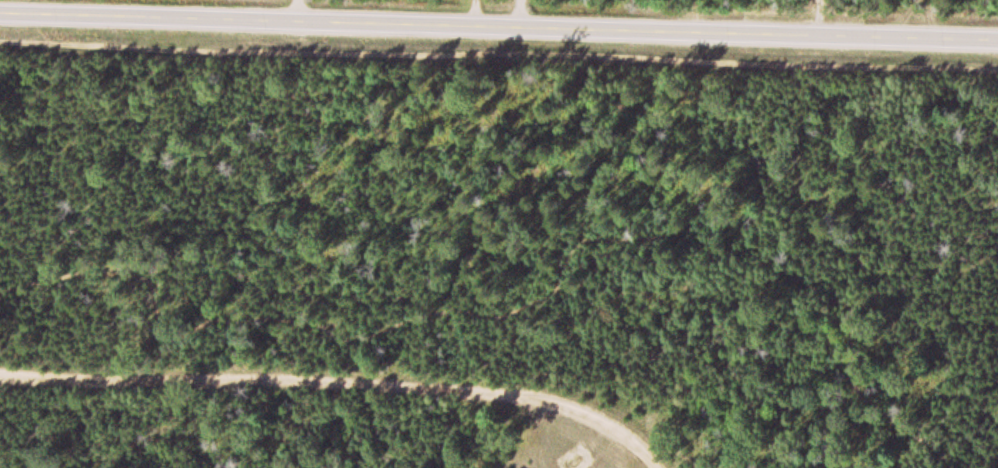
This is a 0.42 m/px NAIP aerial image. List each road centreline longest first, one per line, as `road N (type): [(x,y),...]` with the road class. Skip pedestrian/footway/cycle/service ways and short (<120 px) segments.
road 1 (track): [(932,467),(858,390),(851,312),(784,266),(688,235),(573,243),(551,293),(510,315),(451,307),(348,334),(323,320),(243,315),(155,277),(103,273),(0,286)]
road 2 (tertiary): [(997,46),(0,17)]
road 3 (track): [(997,73),(0,49)]
road 4 (residential): [(0,374),(485,388),(574,410),(645,451),(656,467)]

